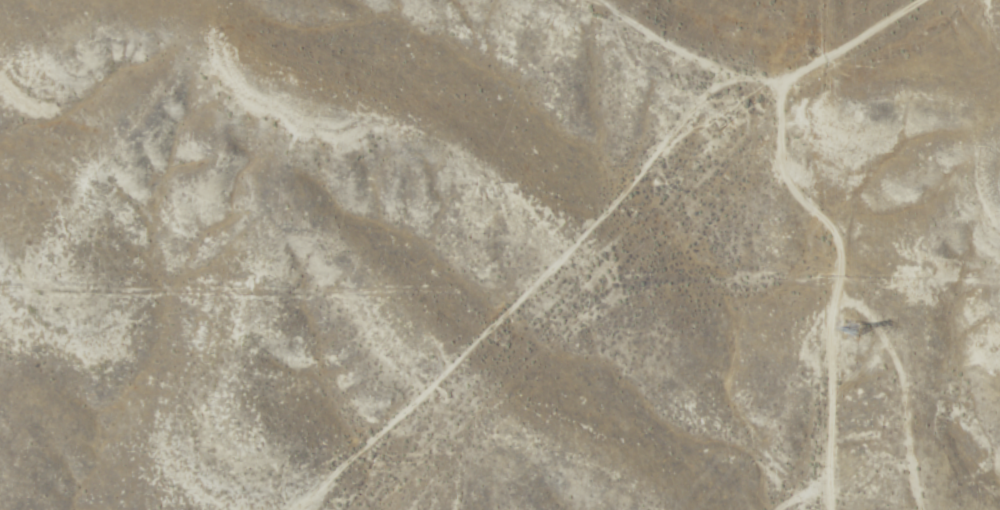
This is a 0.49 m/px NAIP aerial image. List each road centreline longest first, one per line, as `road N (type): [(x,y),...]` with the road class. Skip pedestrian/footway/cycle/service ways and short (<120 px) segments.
road 1 (track): [(922,509),(903,379),(876,316),(835,301),(839,242),(783,175),(781,81)]
road 2 (track): [(835,301),(829,509)]

